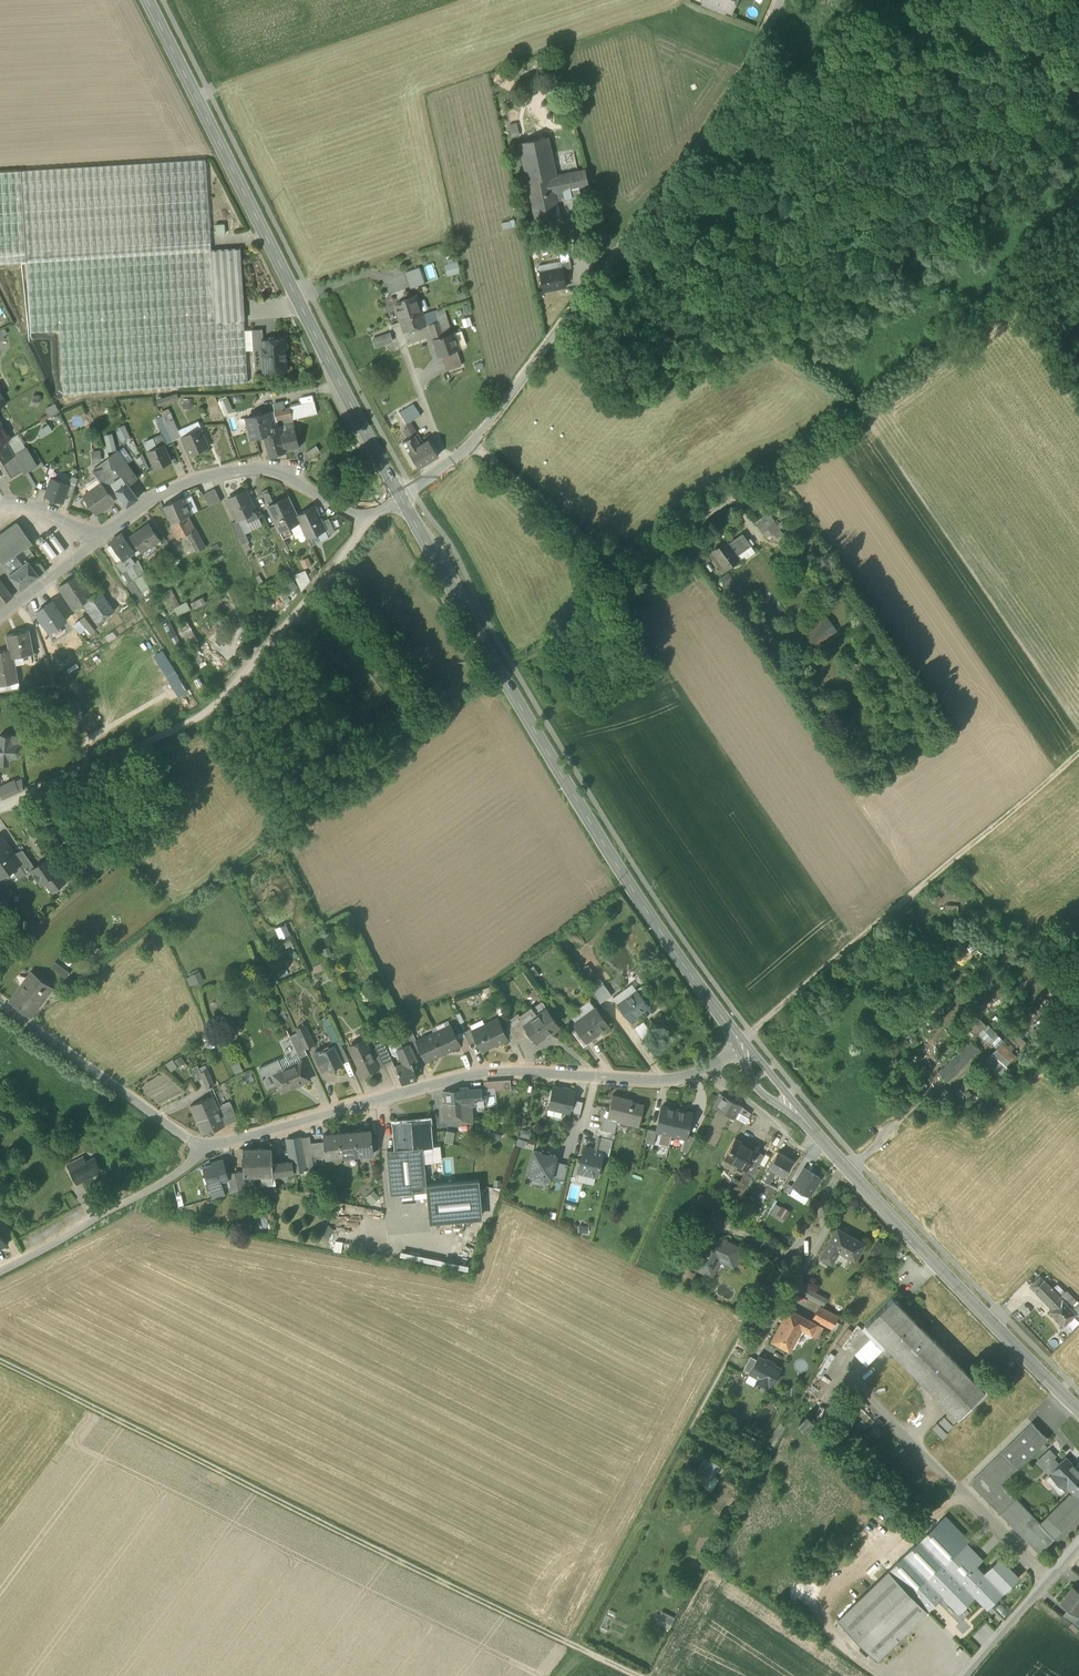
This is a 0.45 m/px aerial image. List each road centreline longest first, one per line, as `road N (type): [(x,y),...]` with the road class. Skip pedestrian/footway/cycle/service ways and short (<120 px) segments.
road 1 (track): [(0,1361),(640,1675)]
road 2 (tertiary): [(400,497),(618,868),(740,1044)]
road 3 (residential): [(448,464),(475,443),(708,130),(776,0)]
road 4 (tertiary): [(148,0),(400,497)]
road 5 (residential): [(211,1149),(476,1073),(666,1080),(704,1070),(740,1044)]
road 6 (track): [(363,517),(361,534),(203,717),(0,806)]
road 7 (track): [(740,1044),(1078,751)]
road 8 (tertiary): [(810,1127),(1078,1409)]
road 9 (residential): [(95,540),(178,486),(211,476),(267,470),(363,517),(400,497)]
road 10 (residential): [(0,1006),(211,1149)]
road 11 (residential): [(0,1271),(211,1149)]
road 12 (unclassified): [(1047,1584),(935,1464)]
road 13 (unclassified): [(448,464),(396,328)]
road 14 (track): [(1078,98),(1054,92),(1014,0)]
road 15 (residential): [(0,619),(95,540)]
road 16 (unclassified): [(964,1675),(1047,1584)]

